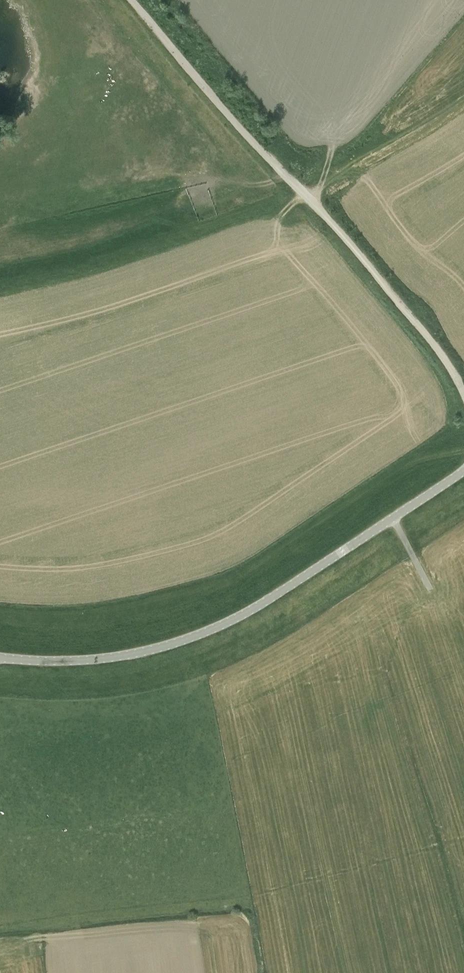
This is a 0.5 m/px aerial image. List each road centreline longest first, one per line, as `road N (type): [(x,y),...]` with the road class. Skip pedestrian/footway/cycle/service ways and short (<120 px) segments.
road 1 (unclassified): [(463,398),(439,353),(129,0)]
road 2 (unclassified): [(0,657),(101,658),(216,628),(463,472)]

